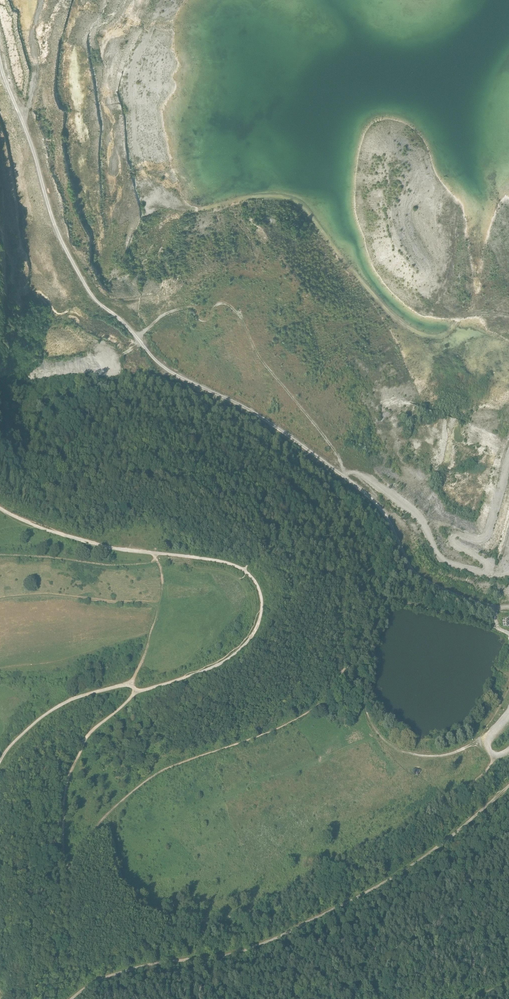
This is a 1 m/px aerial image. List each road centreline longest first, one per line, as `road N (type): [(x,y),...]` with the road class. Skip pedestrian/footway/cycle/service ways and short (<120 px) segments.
road 1 (track): [(508,607),(465,600),(418,576),(370,497),(240,405),(159,364),(60,242),(0,48)]
road 2 (track): [(137,337),(175,311),(192,308),(204,323),(217,305),(233,309),(259,357),(336,453),(337,471),(356,473),(418,514),(438,555),(451,564),(489,566),(451,535),(485,533),(508,458)]
road 3 (track): [(508,318),(465,315),(446,335),(427,338),(386,311),(300,204),(265,196),(188,209),(163,199),(136,153),(131,89),(163,0)]
road 4 (track): [(89,836),(112,837),(122,878),(142,903),(179,918),(229,918),(286,894),(457,792),(495,754)]
road 5 (track): [(71,998),(108,977),(268,942),(350,902),(445,841),(508,785)]
road 6 (track): [(374,595),(369,541),(347,509),(310,478),(154,397),(67,397)]
road 7 (track): [(347,664),(302,716),(160,771),(89,836)]
road 8 (track): [(0,508),(117,549),(244,570)]
road 9 (track): [(244,570),(262,600),(251,638),(207,669),(136,690)]
road 10 (track): [(483,739),(438,755),(396,747),(373,727),(347,664)]
road 11 (track): [(86,738),(63,799),(69,871),(89,836)]
road 12 (track): [(158,605),(45,594),(0,599)]
road 13 (track): [(130,684),(59,706),(0,762)]
road 14 (track): [(23,126),(40,0)]

